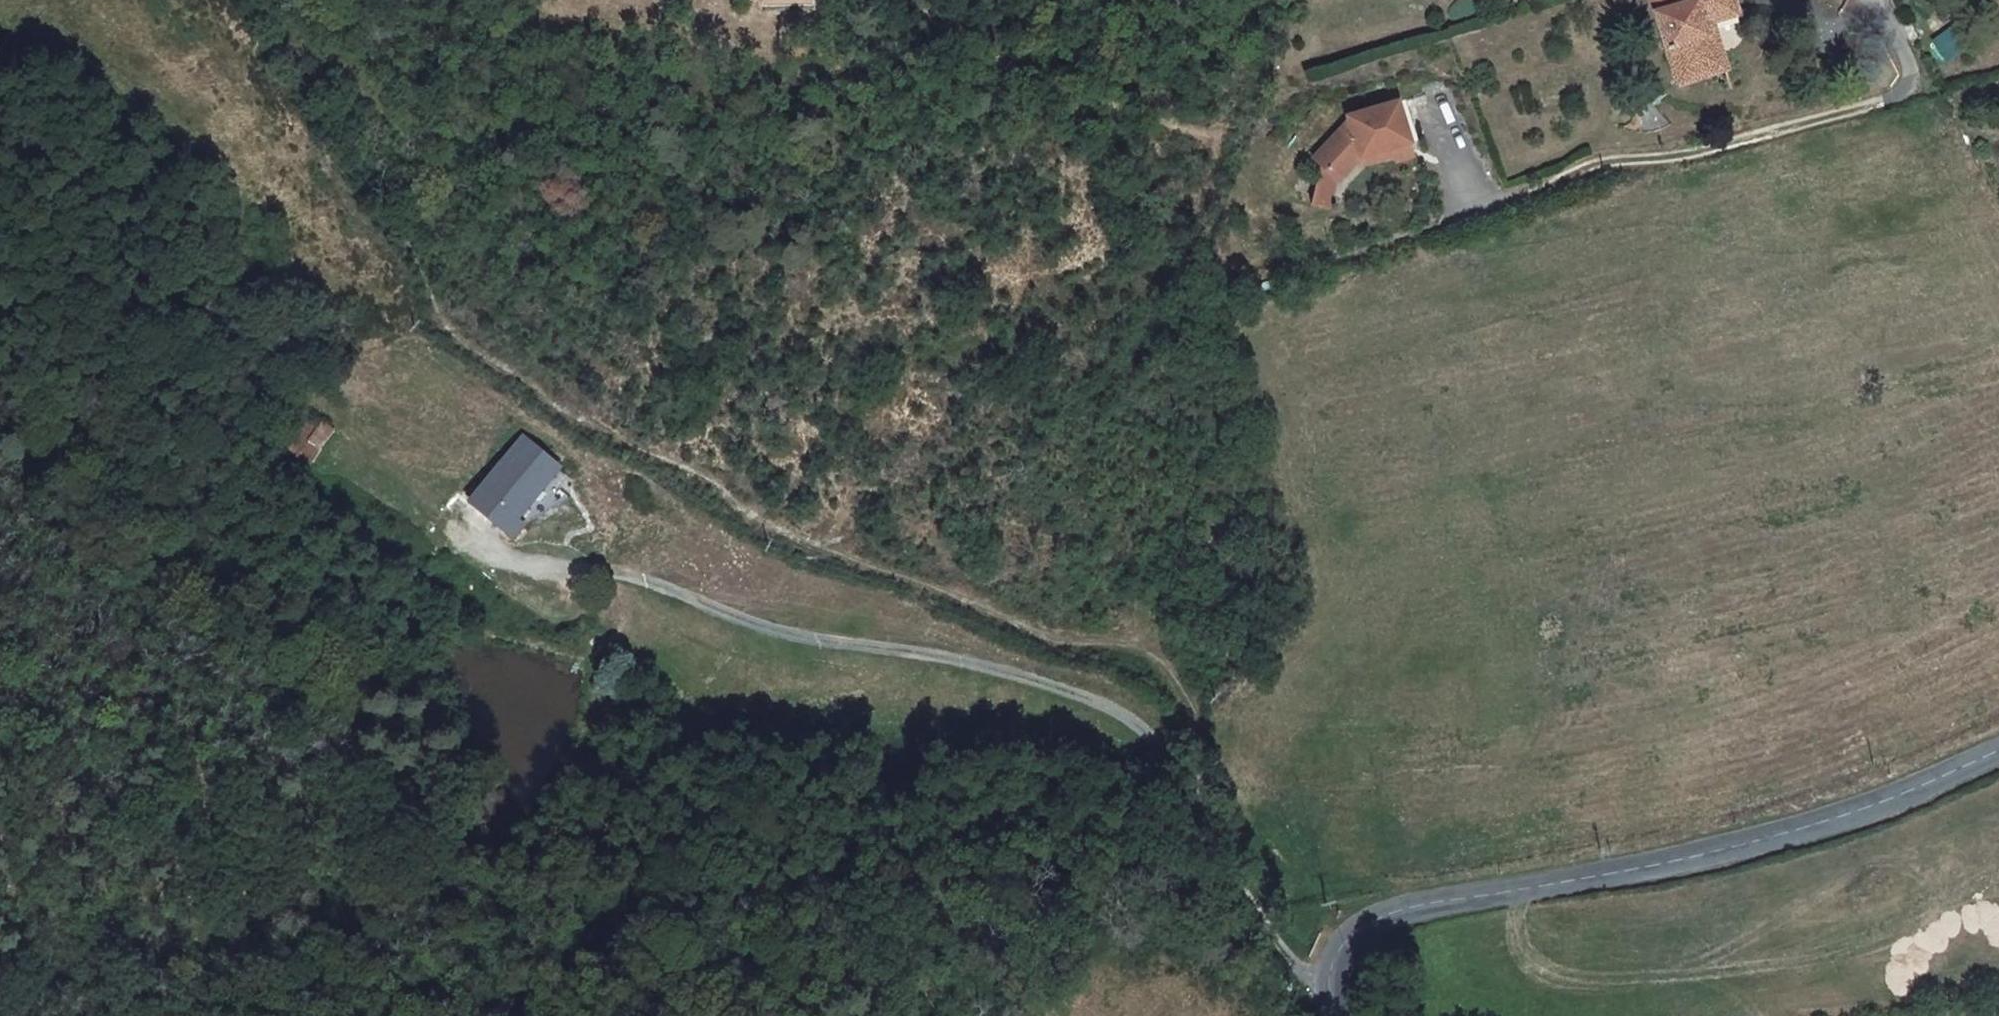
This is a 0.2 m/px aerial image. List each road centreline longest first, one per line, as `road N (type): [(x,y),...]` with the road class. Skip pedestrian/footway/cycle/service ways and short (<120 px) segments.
road 1 (track): [(734,507),(875,569),(947,586),(1035,632),(1112,641),(1159,661),(1199,725),(1205,768),(1195,812),(1298,971),(1336,999)]
road 2 (tertiary): [(1344,1015),(1333,975),(1348,942),(1372,926),(1411,911),(1639,872),(1845,821),(1998,750)]
road 3 (track): [(1879,108),(1670,159),(1606,165),(1464,214)]

